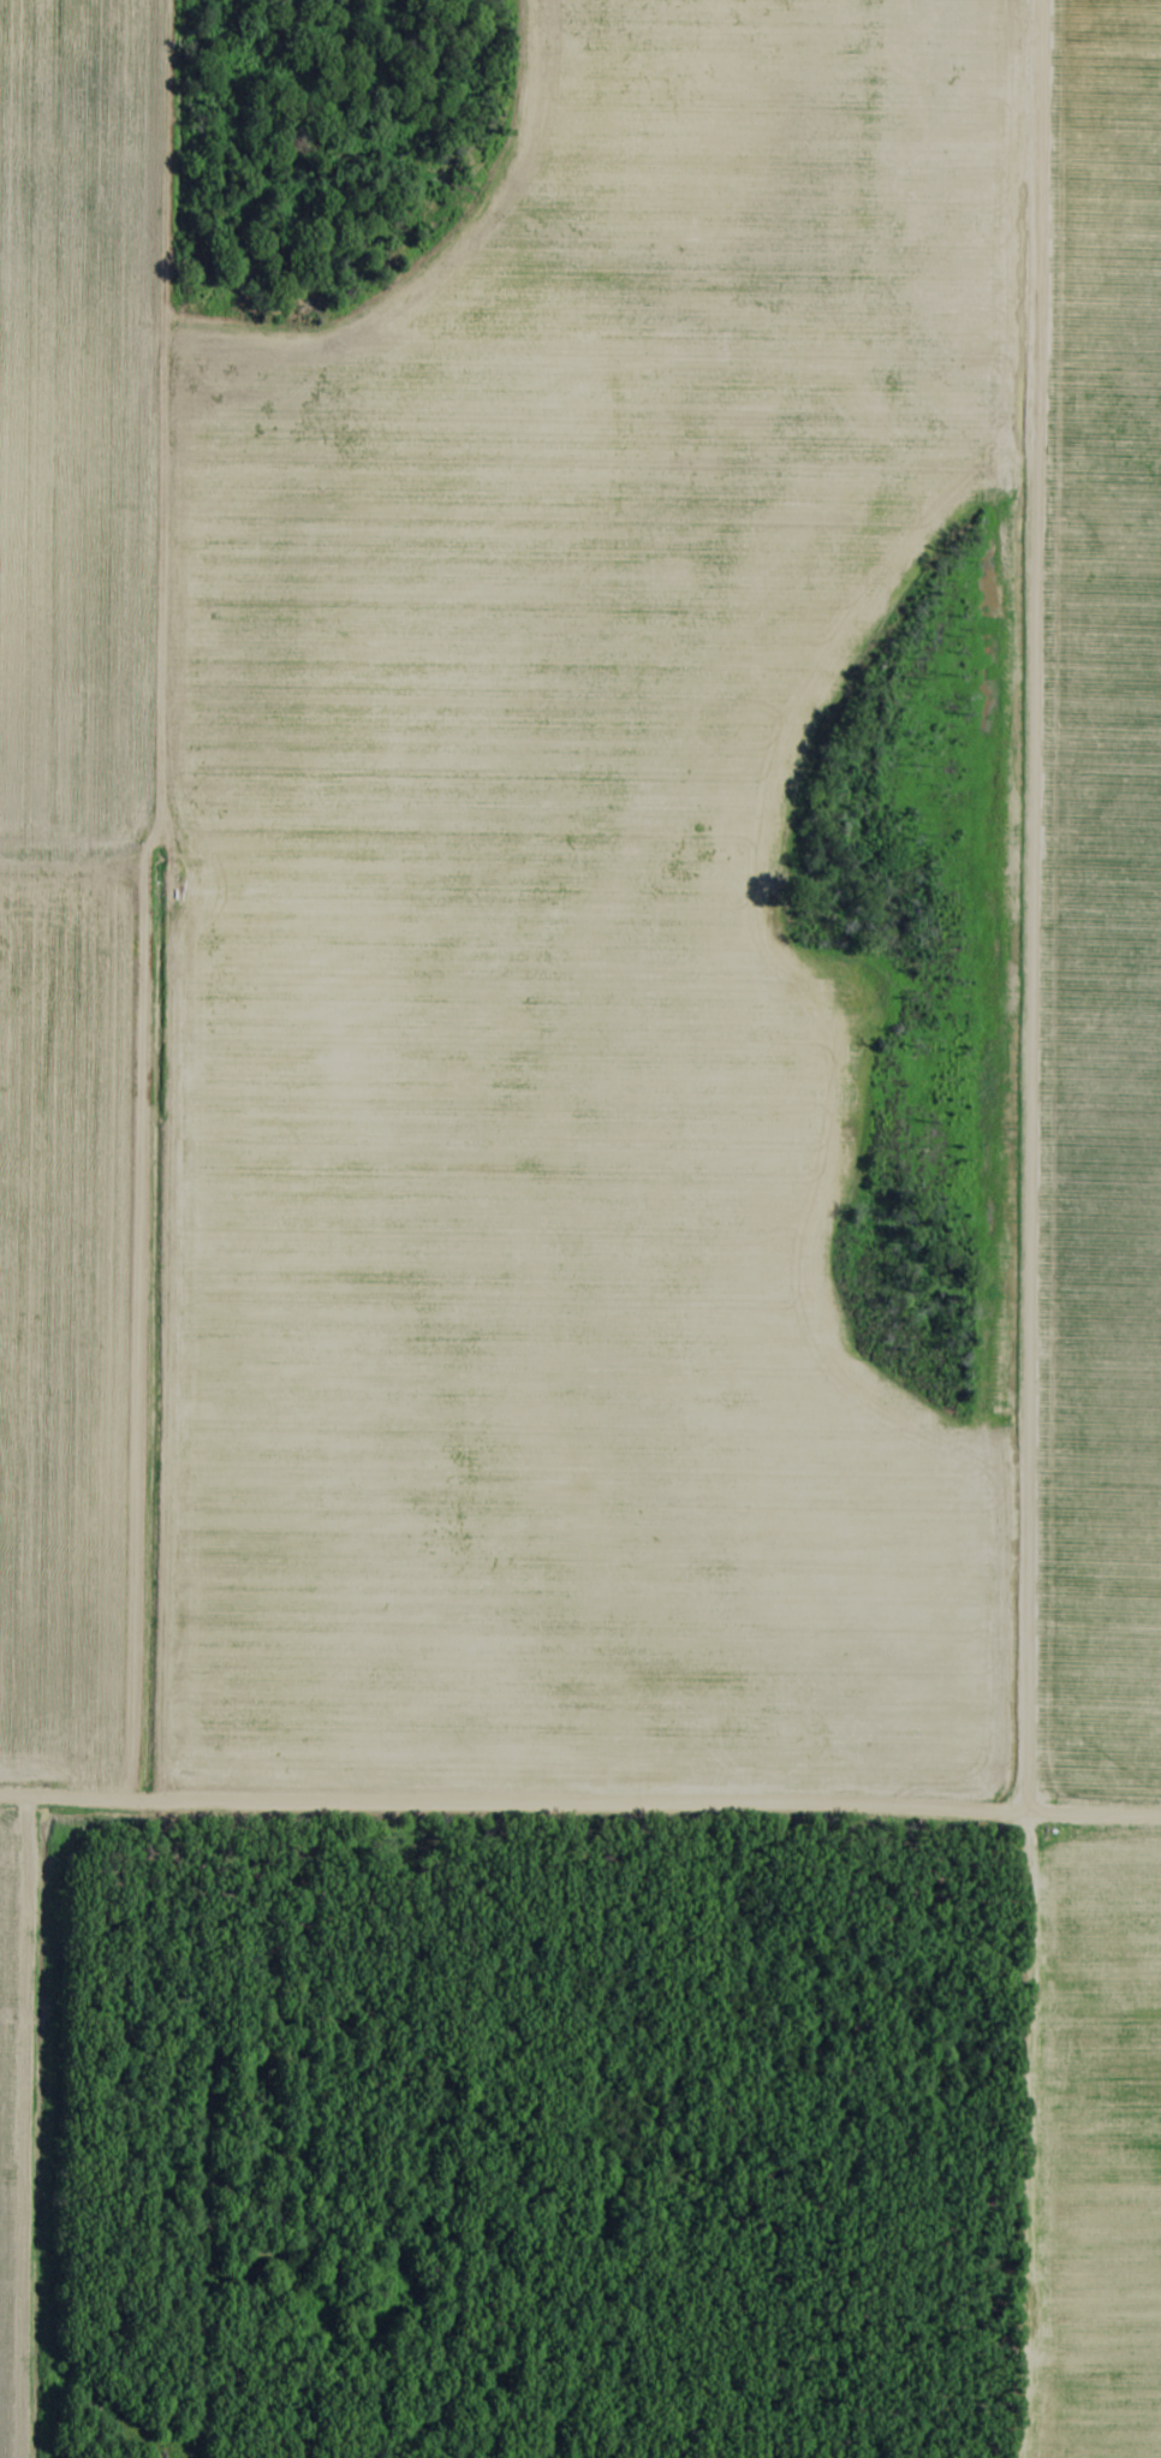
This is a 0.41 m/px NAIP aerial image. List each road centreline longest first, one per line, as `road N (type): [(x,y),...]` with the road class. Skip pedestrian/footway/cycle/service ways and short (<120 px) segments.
road 1 (track): [(1039,0),(1022,884),(1026,1463),(1016,1813),(1014,2457)]
road 2 (track): [(1016,1813),(817,1800),(743,1800),(656,1813),(0,1799)]

